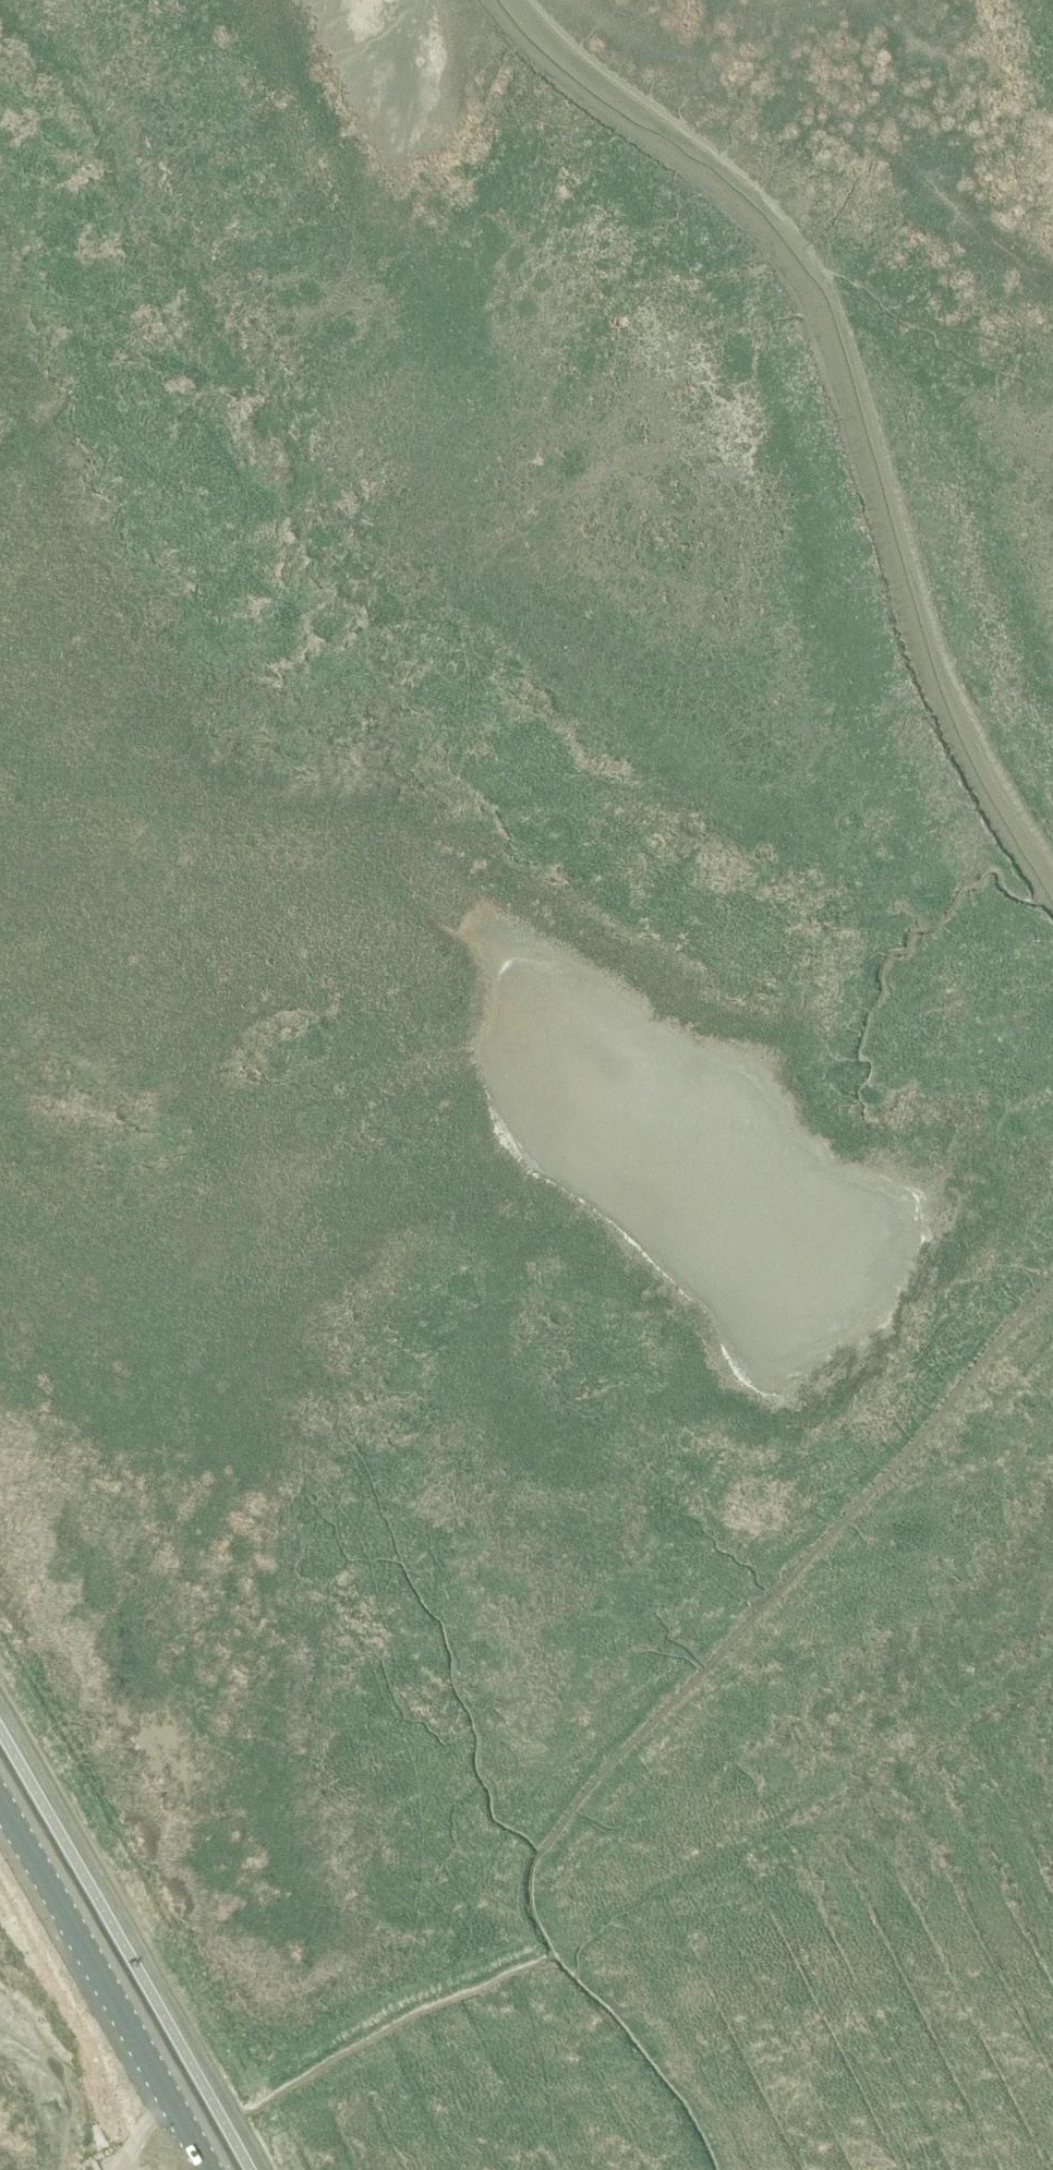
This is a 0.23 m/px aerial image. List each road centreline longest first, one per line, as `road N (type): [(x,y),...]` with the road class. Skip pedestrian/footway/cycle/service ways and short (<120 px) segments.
road 1 (primary): [(208,2169),(0,1802)]

